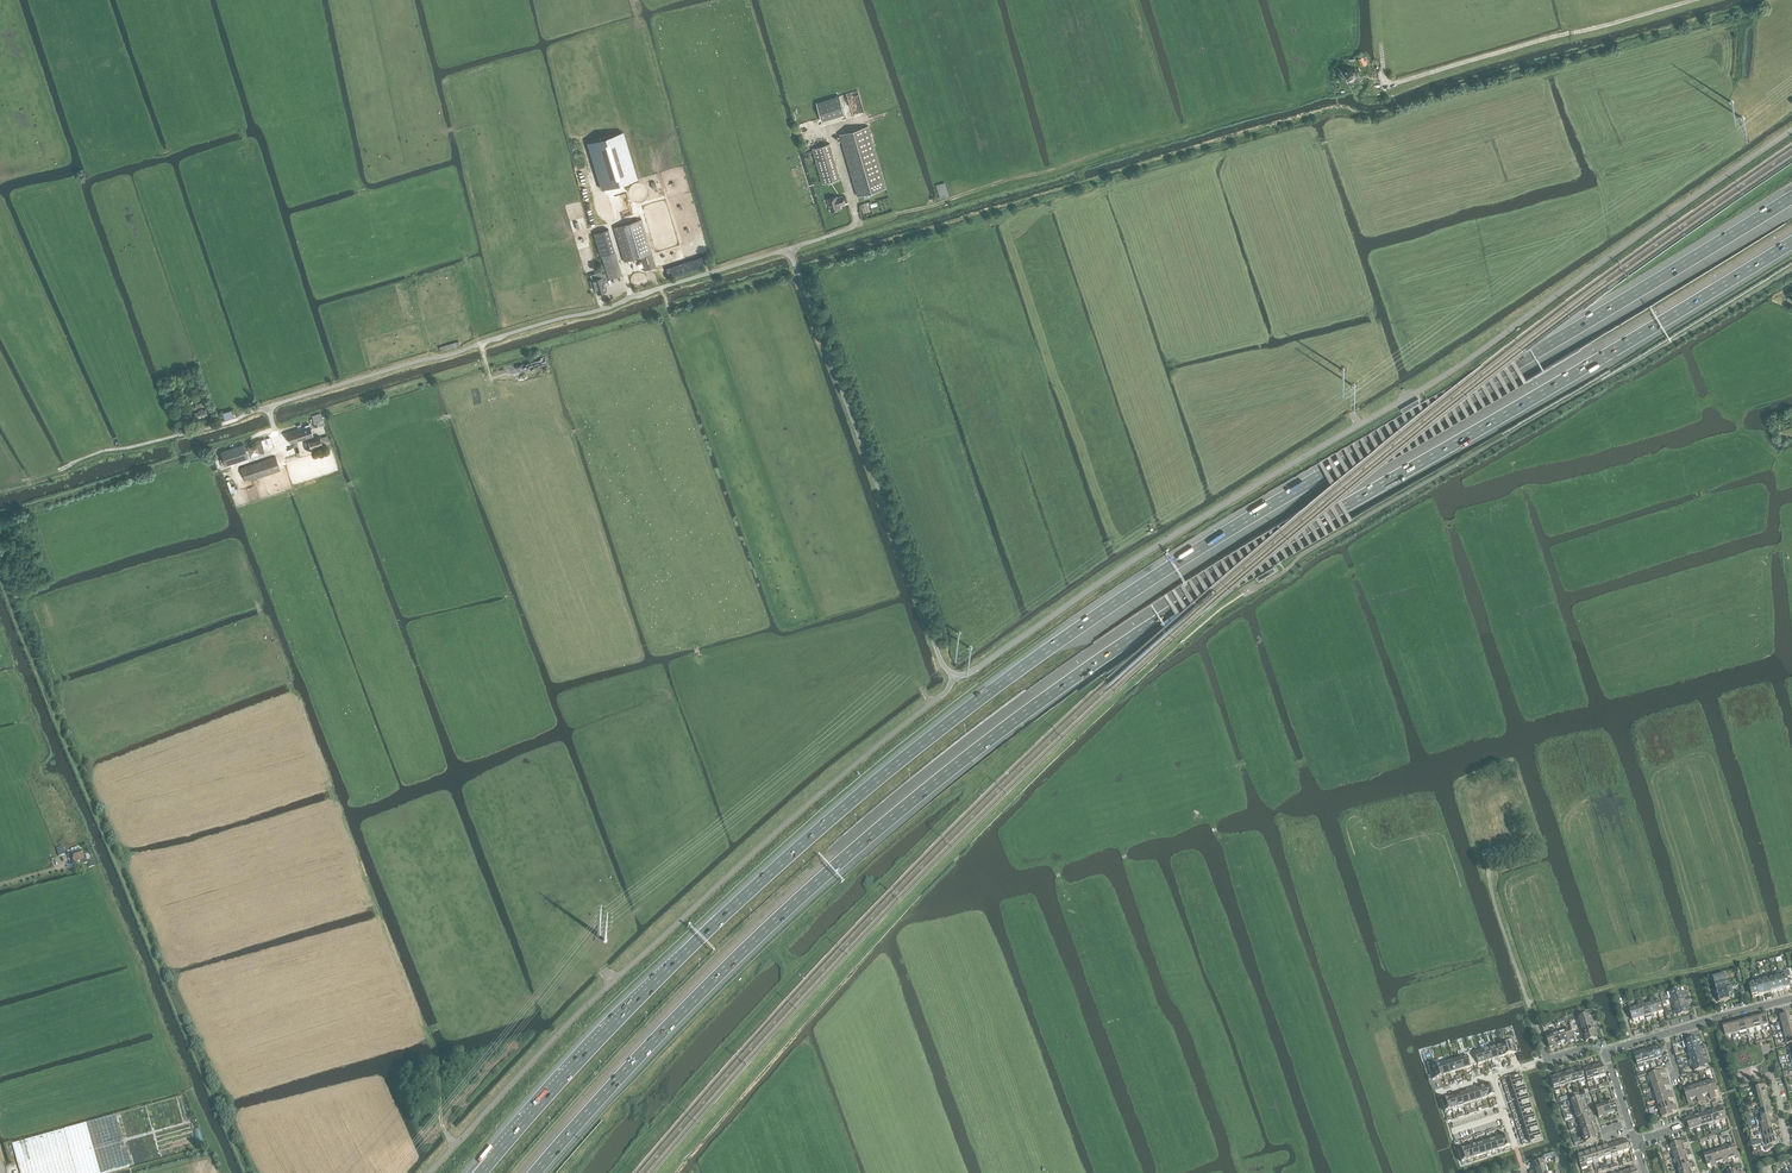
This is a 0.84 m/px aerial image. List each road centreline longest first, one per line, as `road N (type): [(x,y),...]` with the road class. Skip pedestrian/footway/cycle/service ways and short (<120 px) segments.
road 1 (unclassified): [(1791,131),(1467,361),(1131,563),(962,676),(944,666),(790,250),(170,437)]
road 2 (motorway): [(1791,197),(1204,546),(977,700),(761,881),(493,1158)]
road 3 (motorway): [(536,1172),(785,909),(1002,728),(1187,602),(1791,242)]
road 4 (track): [(1077,163),(1086,195),(1307,134),(1318,146),(1760,20)]
road 5 (track): [(455,1145),(443,1122),(438,1060),(257,604)]
road 6 (track): [(1383,65),(1385,81),(1396,84),(1694,0)]
road 7 (track): [(1791,945),(1528,1002)]
road 8 (track): [(1298,99),(1077,163)]
road 9 (track): [(858,224),(1077,163)]
road 10 (unclassified): [(1665,1034),(1791,999)]
road 11 (track): [(1528,1002),(1489,878)]

